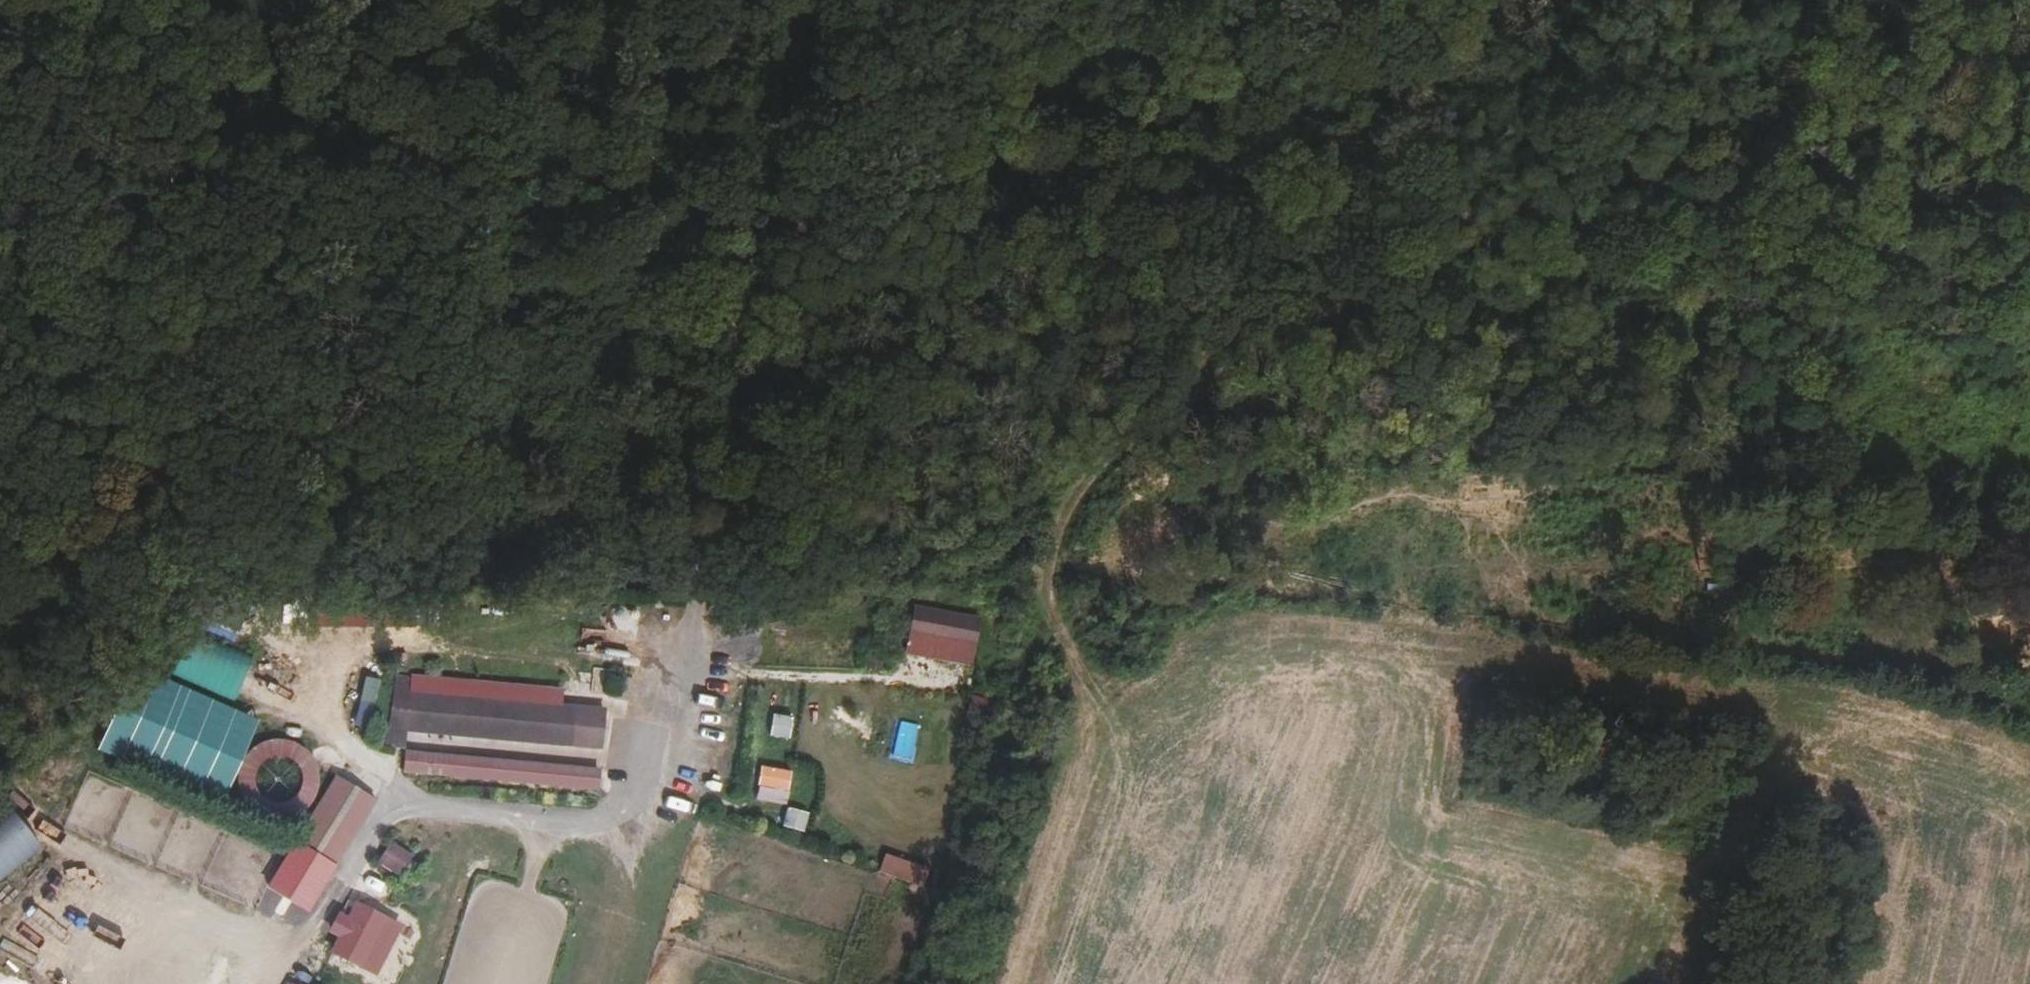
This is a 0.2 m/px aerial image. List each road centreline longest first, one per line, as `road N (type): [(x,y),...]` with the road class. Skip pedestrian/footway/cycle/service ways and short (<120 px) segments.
road 1 (track): [(208,580),(830,585),(973,538),(1095,477)]
road 2 (track): [(0,758),(208,580),(202,186),(189,0)]
road 3 (track): [(1095,477),(1644,107),(1699,0)]
road 4 (unclassified): [(693,583),(804,0)]

